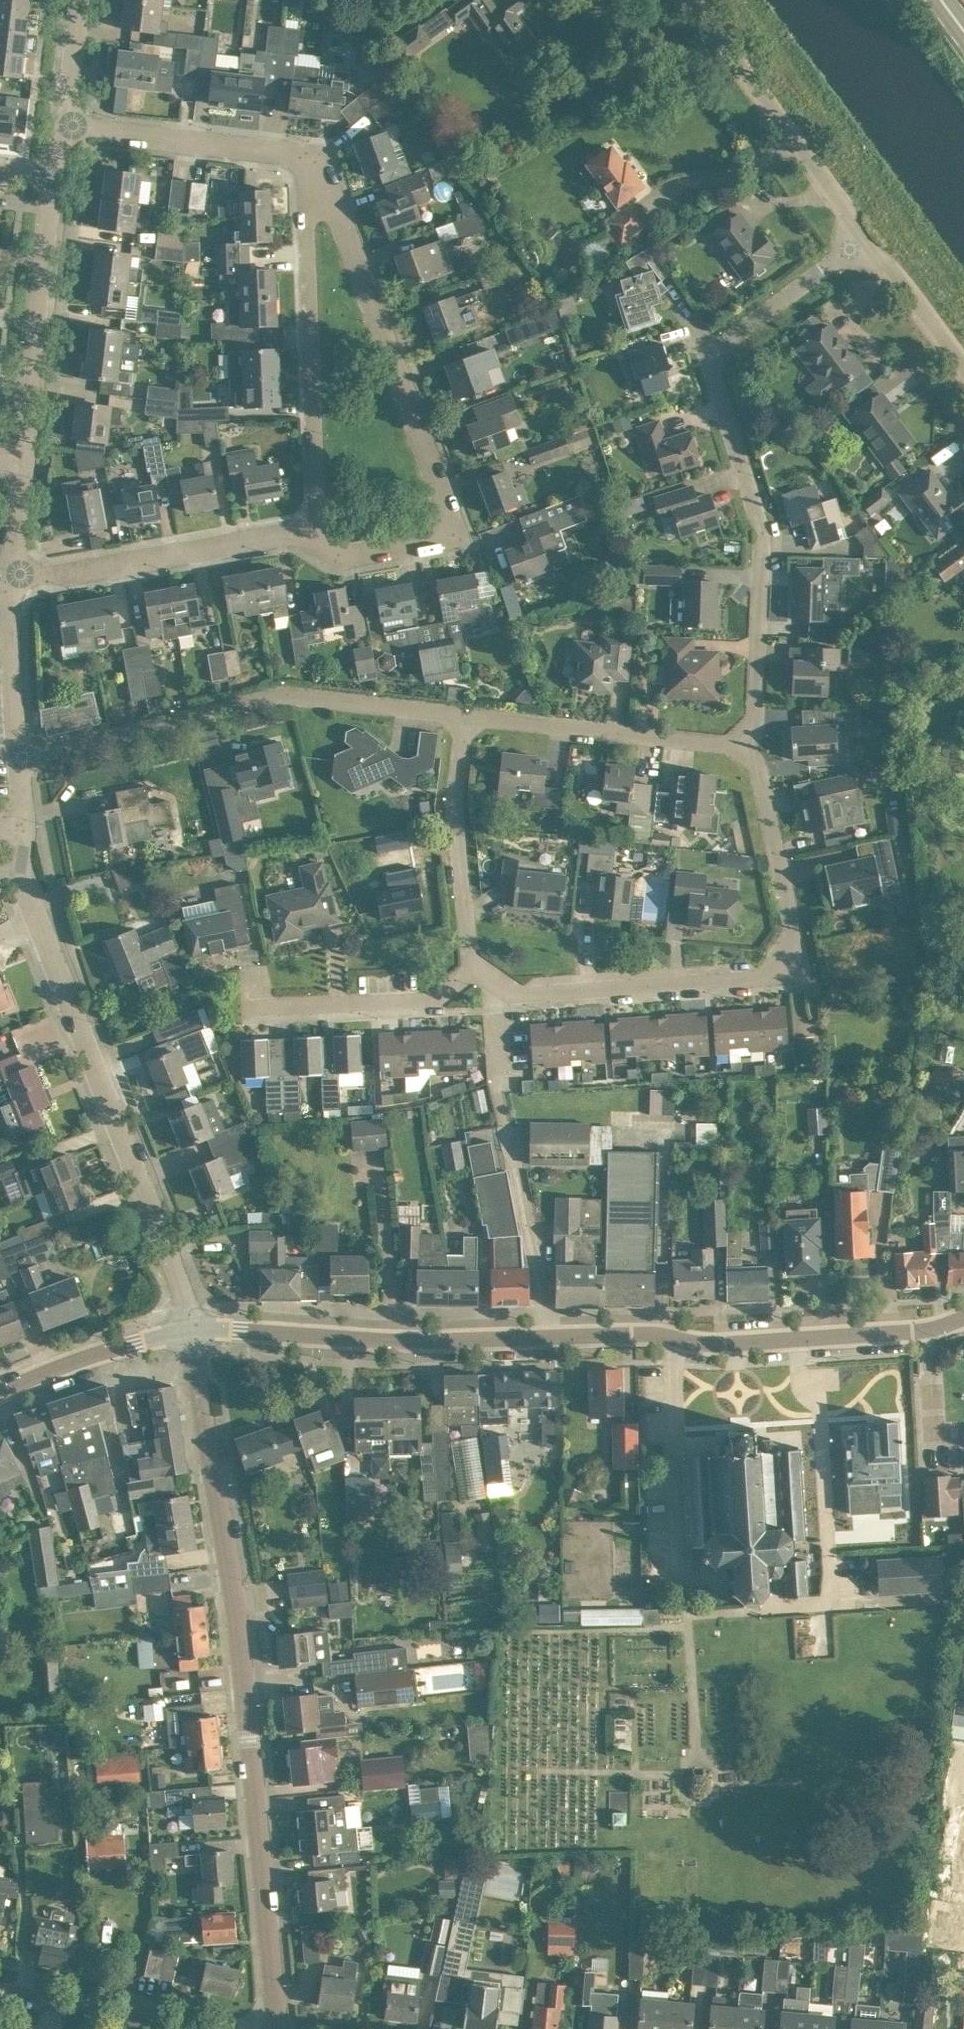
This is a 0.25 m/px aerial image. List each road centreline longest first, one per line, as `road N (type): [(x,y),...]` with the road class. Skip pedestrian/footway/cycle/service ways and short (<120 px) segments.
road 1 (residential): [(266,2028),(233,1584),(190,1332)]
road 2 (residential): [(190,1332),(181,1291),(21,873),(25,828)]
road 3 (residential): [(315,543),(346,557),(437,542),(449,528),(326,197),(304,170)]
road 4 (residential): [(492,981),(517,993),(759,975),(779,955),(788,927),(758,756)]
road 5 (residential): [(456,726),(367,695),(300,695),(220,705),(18,758)]
road 6 (residential): [(540,1335),(662,1333),(714,1344),(928,1328),(963,1316)]
road 7 (residential): [(758,756),(755,520),(708,354)]
road 8 (residential): [(315,543),(304,170)]
road 9 (residential): [(190,1332),(387,1340),(540,1335)]
road 10 (residential): [(13,571),(51,575),(289,532),(315,543)]
road 11 (residential): [(758,756),(456,726)]
road 12 (unclassified): [(687,0),(862,239)]
road 13 (residential): [(16,461),(57,176)]
road 14 (residential): [(472,971),(456,726)]
road 15 (residential): [(304,170),(276,153),(65,131)]
road 16 (residential): [(246,1014),(432,1000),(472,971)]
road 17 (residential): [(507,1135),(540,1297),(540,1335)]
road 18 (residential): [(190,1332),(102,1350),(0,1394)]
road 19 (residential): [(708,354),(862,239)]
road 20 (residential): [(18,758),(13,571)]
road 21 (residential): [(178,2028),(0,1987)]
road 22 (unclassified): [(862,239),(963,376)]
road 23 (residential): [(65,131),(79,0)]

